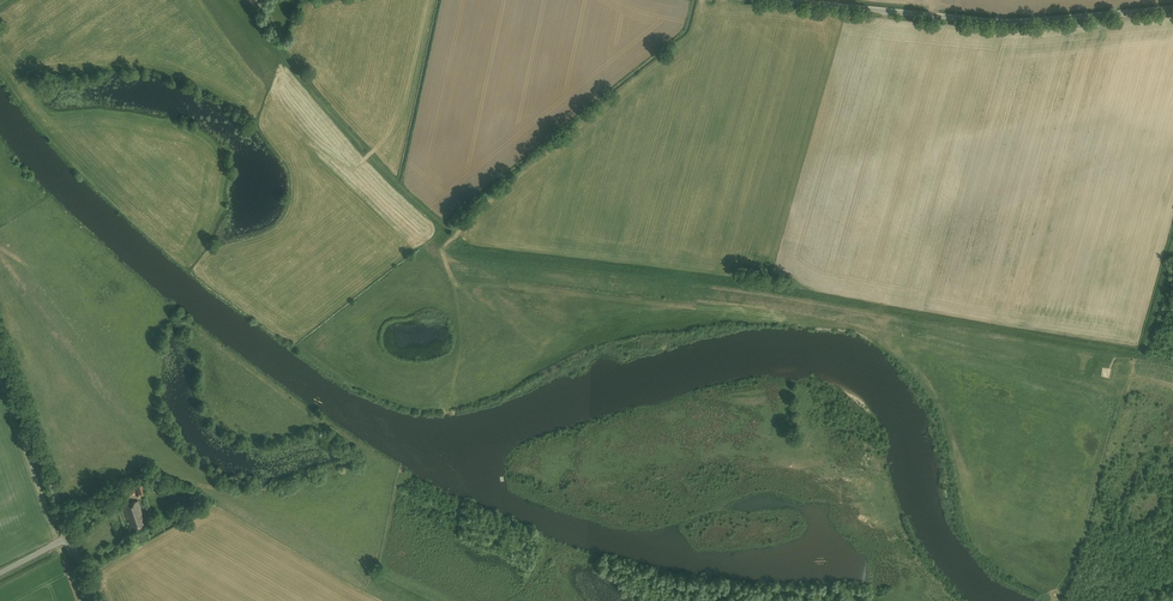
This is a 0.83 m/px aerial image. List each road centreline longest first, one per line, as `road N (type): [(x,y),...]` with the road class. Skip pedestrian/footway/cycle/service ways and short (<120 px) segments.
road 1 (track): [(1172,383),(1140,376),(1119,354),(767,293),(498,262)]
road 2 (unclassified): [(1172,9),(1032,23),(782,0)]
road 3 (unclassified): [(70,536),(0,338)]

